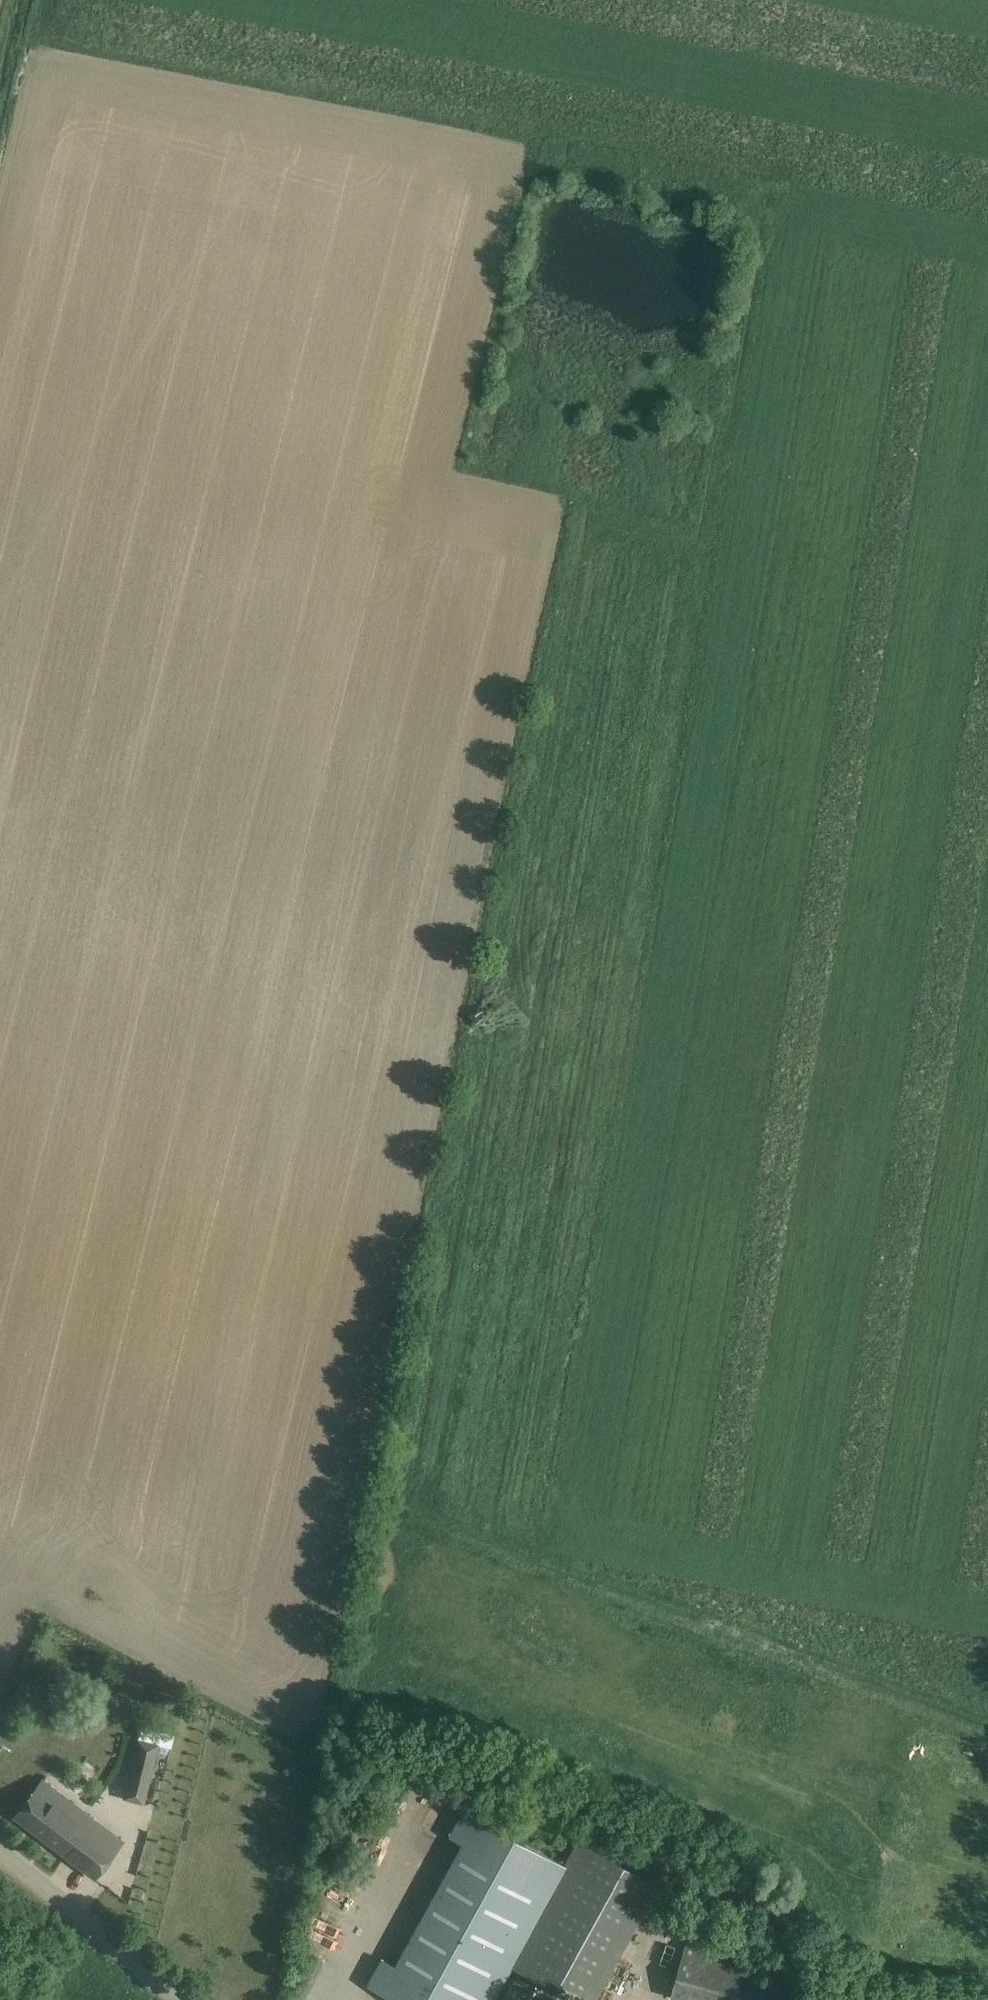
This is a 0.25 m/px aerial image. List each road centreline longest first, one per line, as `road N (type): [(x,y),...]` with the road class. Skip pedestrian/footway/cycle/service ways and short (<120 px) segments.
road 1 (unclassified): [(182,1999),(0,1851)]

